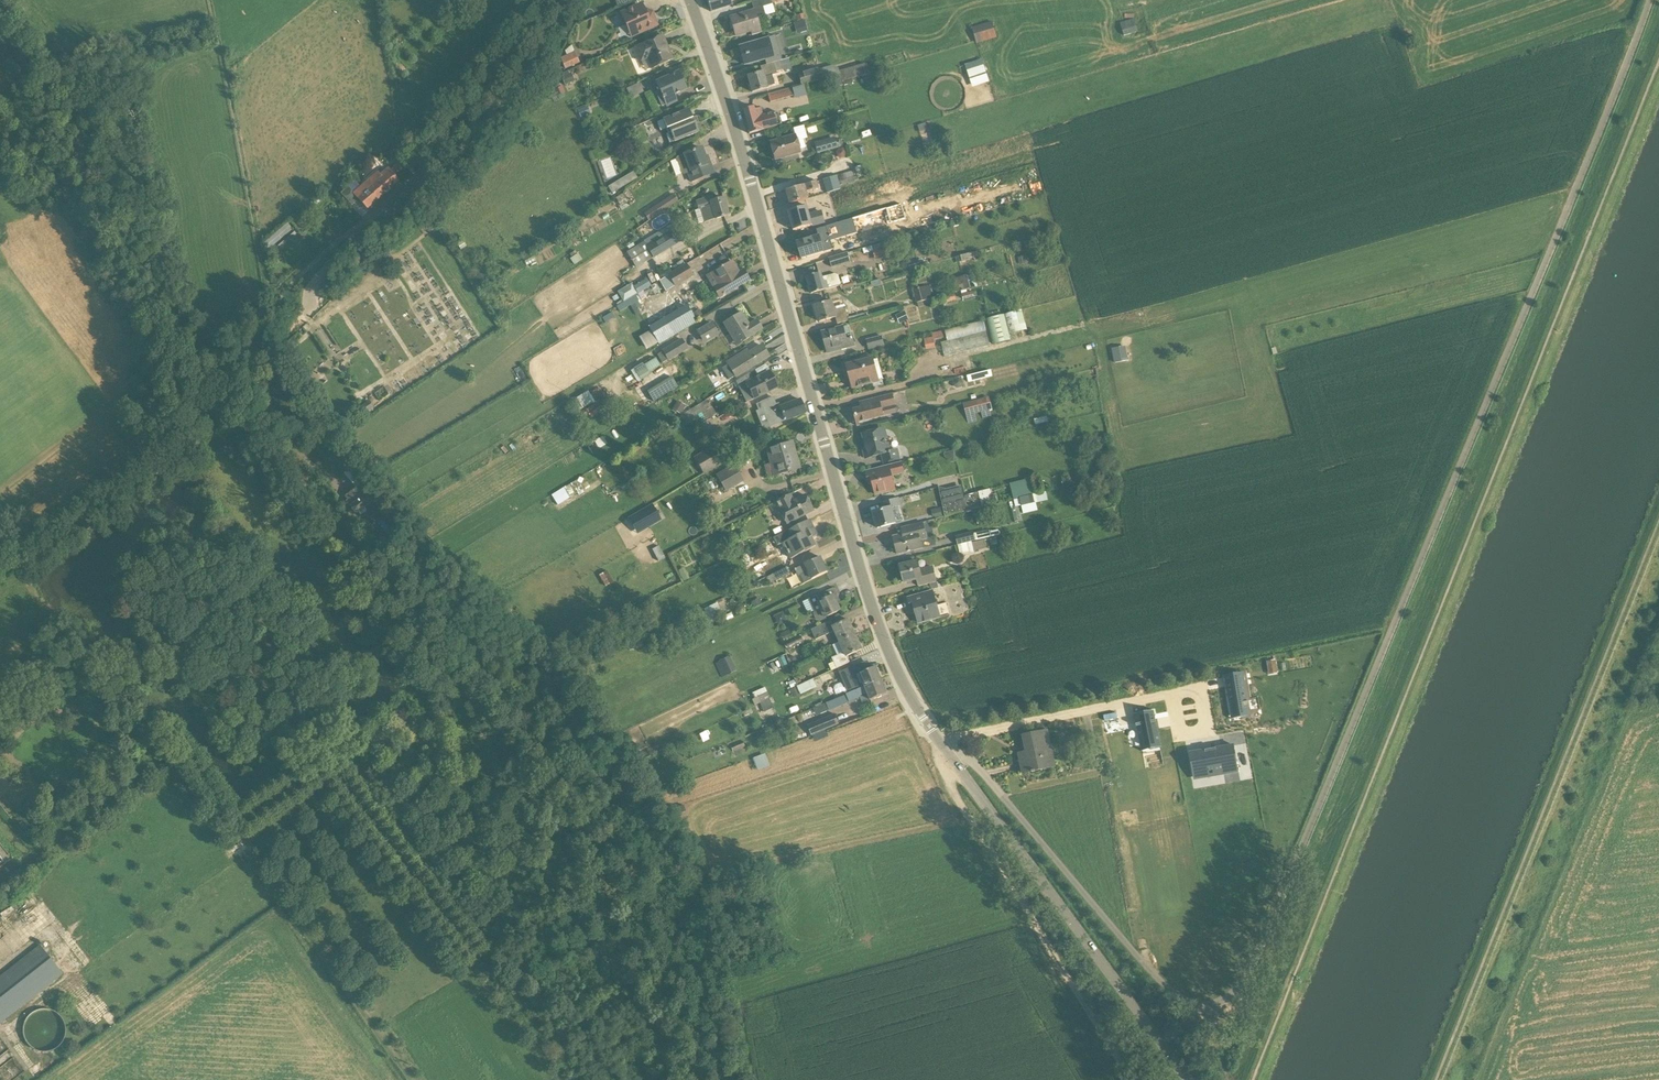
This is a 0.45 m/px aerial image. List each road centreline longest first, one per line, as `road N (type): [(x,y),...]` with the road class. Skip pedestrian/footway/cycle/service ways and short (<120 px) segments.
road 1 (unclassified): [(1649,0),(1353,725),(1230,995),(1216,1009),(1195,1008),(1166,991),(976,763),(949,757)]
road 2 (unclassified): [(949,757),(878,626),(751,181),(690,0)]
road 3 (unclassified): [(1189,1079),(949,757)]
road 4 (track): [(353,514),(334,481),(275,426),(253,348),(279,297),(356,229)]
road 5 (track): [(968,816),(1126,1079)]
road 6 (residential): [(356,229),(407,186),(550,0)]

